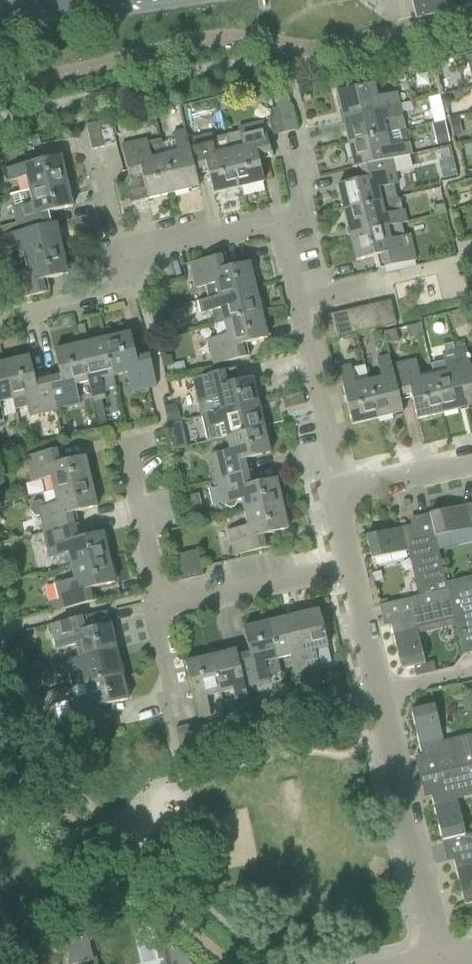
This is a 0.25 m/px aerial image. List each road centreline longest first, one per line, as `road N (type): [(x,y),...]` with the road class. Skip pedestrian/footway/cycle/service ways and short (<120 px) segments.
road 1 (residential): [(439,963),(377,697)]
road 2 (residential): [(347,494),(279,233)]
road 3 (residential): [(159,613),(347,569)]
road 4 (residential): [(159,613),(127,451)]
road 5 (residential): [(279,233),(123,260)]
road 6 (residential): [(123,260),(107,296),(0,319)]
road 7 (residential): [(175,754),(167,718),(174,682),(159,613)]
road 8 (residential): [(377,697),(347,569)]
road 9 (residential): [(347,494),(471,463)]

